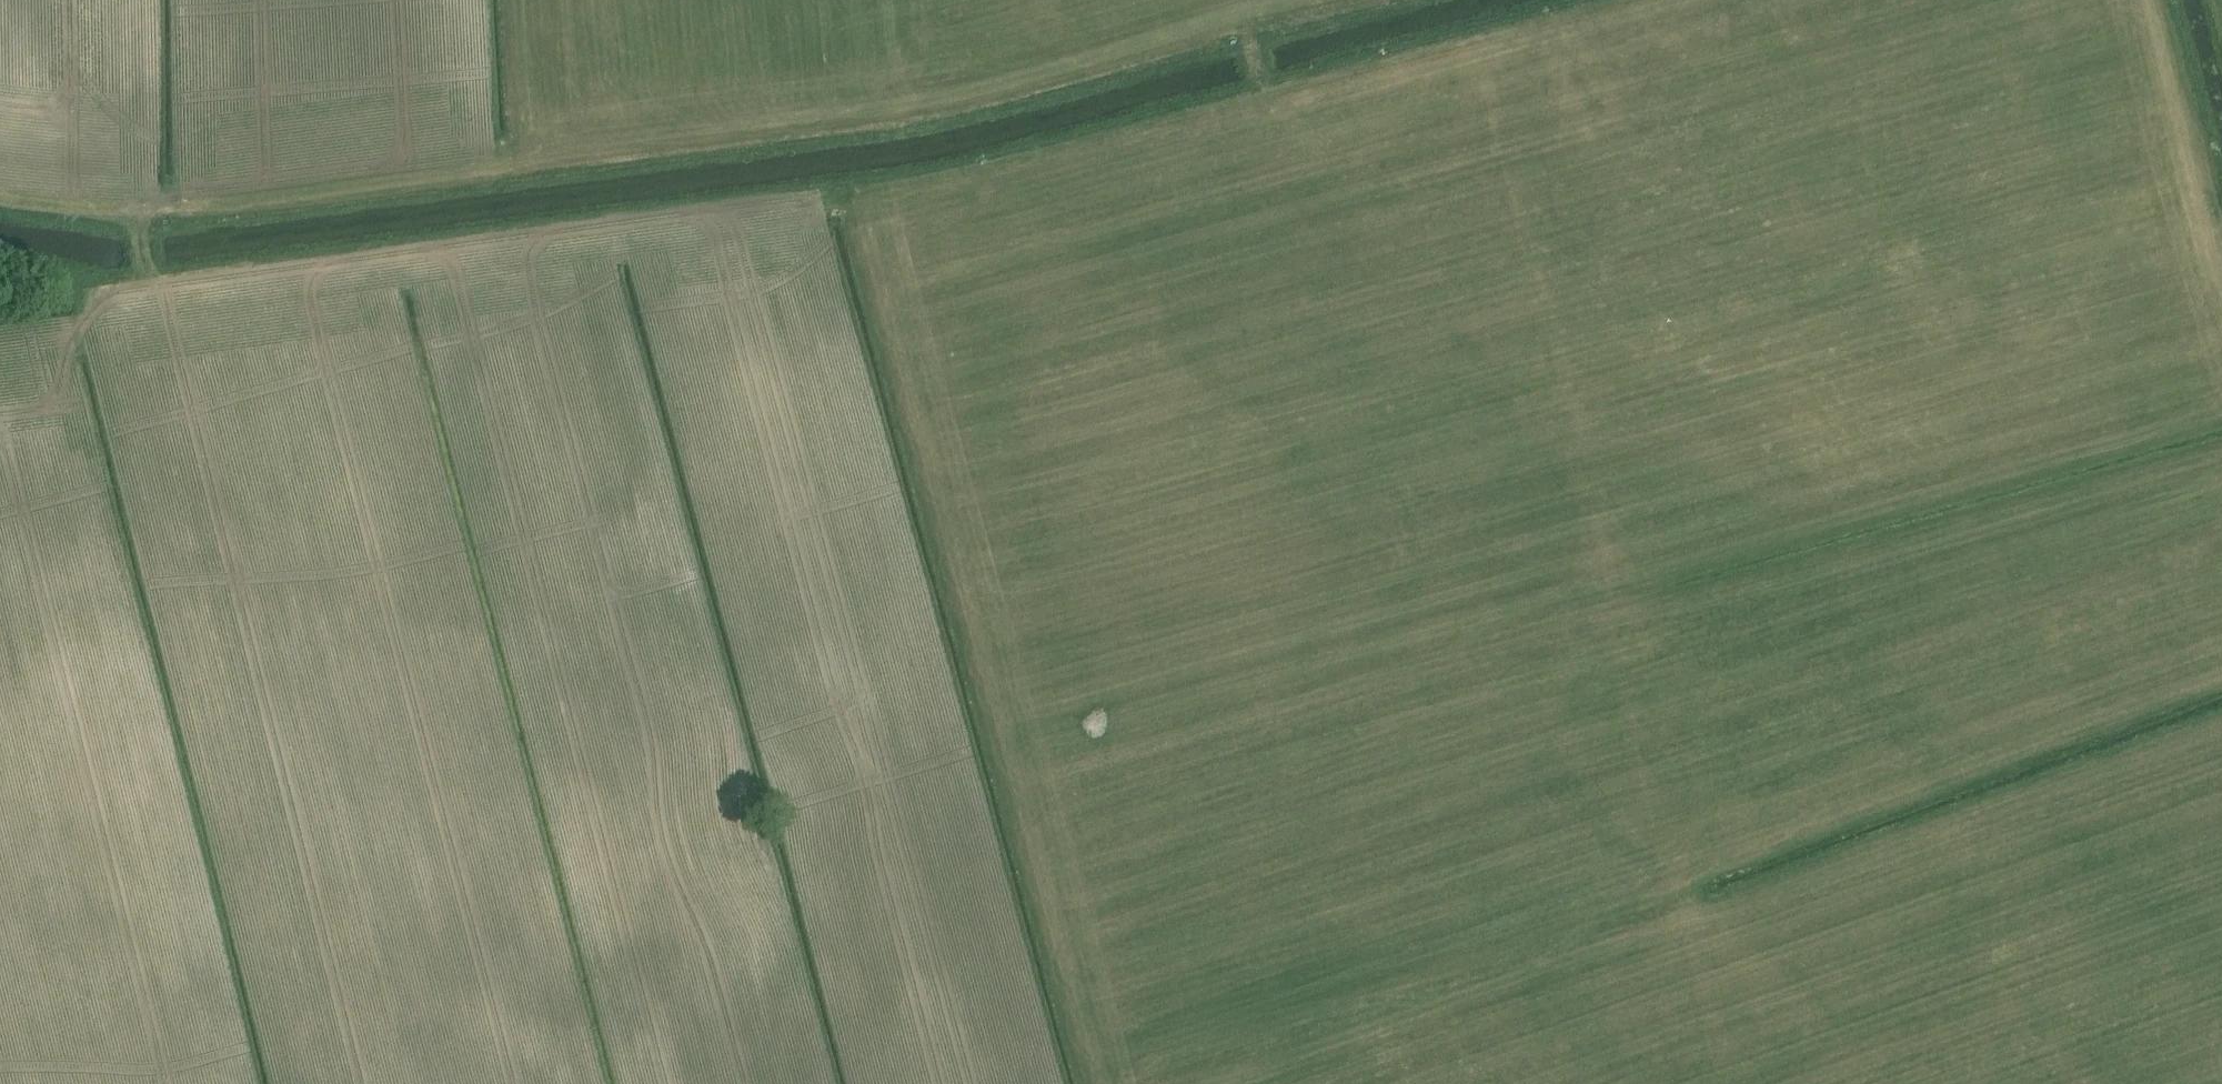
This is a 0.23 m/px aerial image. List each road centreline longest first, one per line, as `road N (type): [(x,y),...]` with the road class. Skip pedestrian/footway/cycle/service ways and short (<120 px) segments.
road 1 (track): [(374,264),(169,290),(150,273),(135,232),(0,202)]

